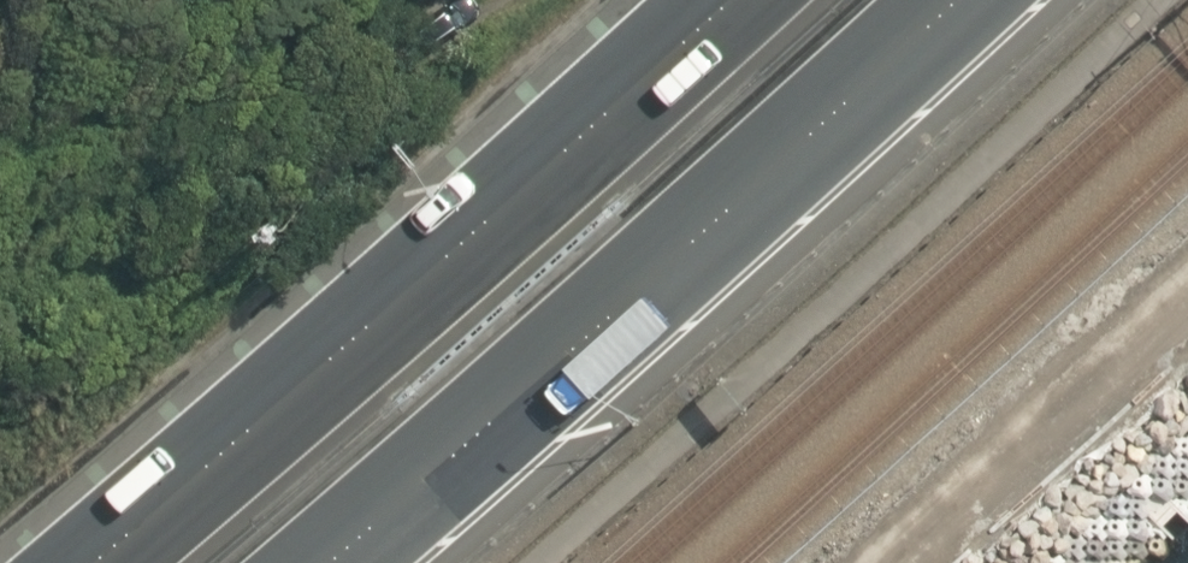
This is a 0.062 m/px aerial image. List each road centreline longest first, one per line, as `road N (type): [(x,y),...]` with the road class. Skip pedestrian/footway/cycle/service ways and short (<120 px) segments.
road 1 (trunk): [(175,562),(839,0)]
road 2 (trunk): [(1032,0),(912,119),(382,562)]

